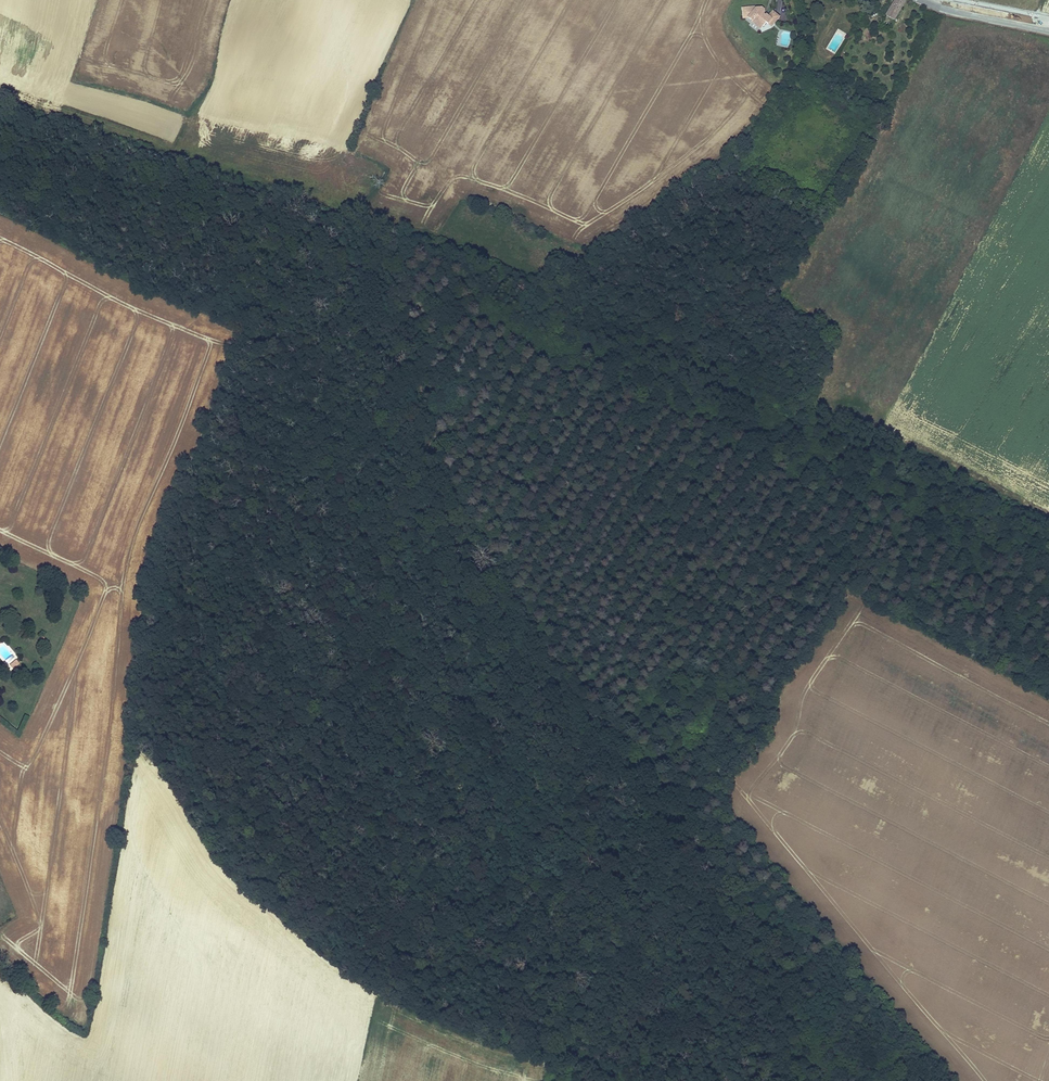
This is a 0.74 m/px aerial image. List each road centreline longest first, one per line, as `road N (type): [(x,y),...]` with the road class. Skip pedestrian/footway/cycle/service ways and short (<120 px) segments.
road 1 (tertiary): [(921,0),(1048,31)]

